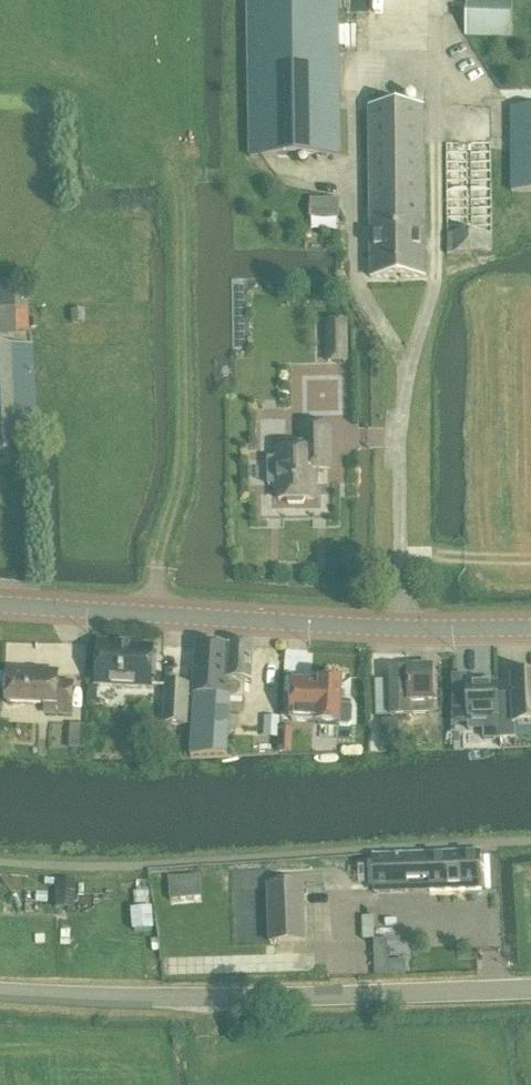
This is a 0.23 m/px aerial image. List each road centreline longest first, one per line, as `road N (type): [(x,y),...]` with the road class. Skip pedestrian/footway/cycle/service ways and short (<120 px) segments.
road 1 (track): [(133,0),(179,164),(183,479),(156,569),(155,613)]
road 2 (secondary): [(0,607),(530,623)]
road 3 (tertiary): [(0,992),(343,998),(530,990)]
road 4 (track): [(530,558),(401,557)]

